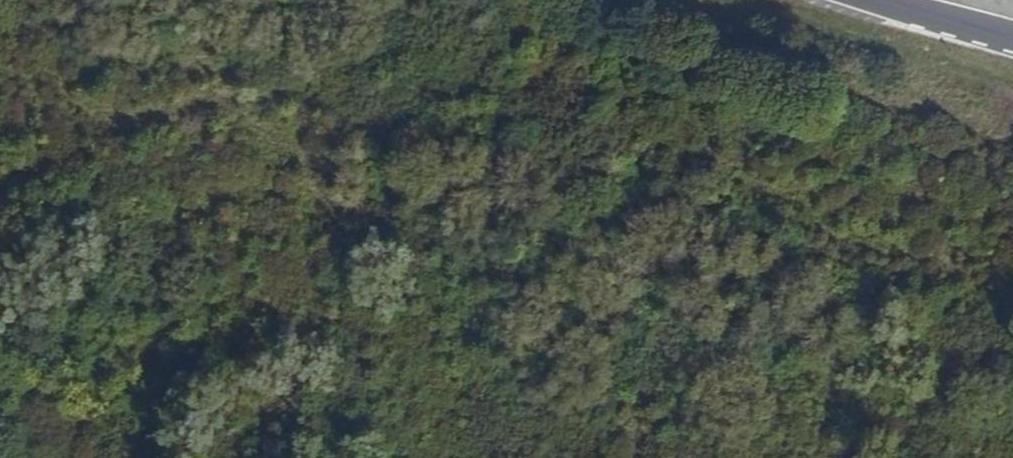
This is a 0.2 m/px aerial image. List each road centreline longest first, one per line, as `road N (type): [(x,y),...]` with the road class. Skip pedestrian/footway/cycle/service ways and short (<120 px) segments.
road 1 (trunk): [(862,0),(1012,47)]

